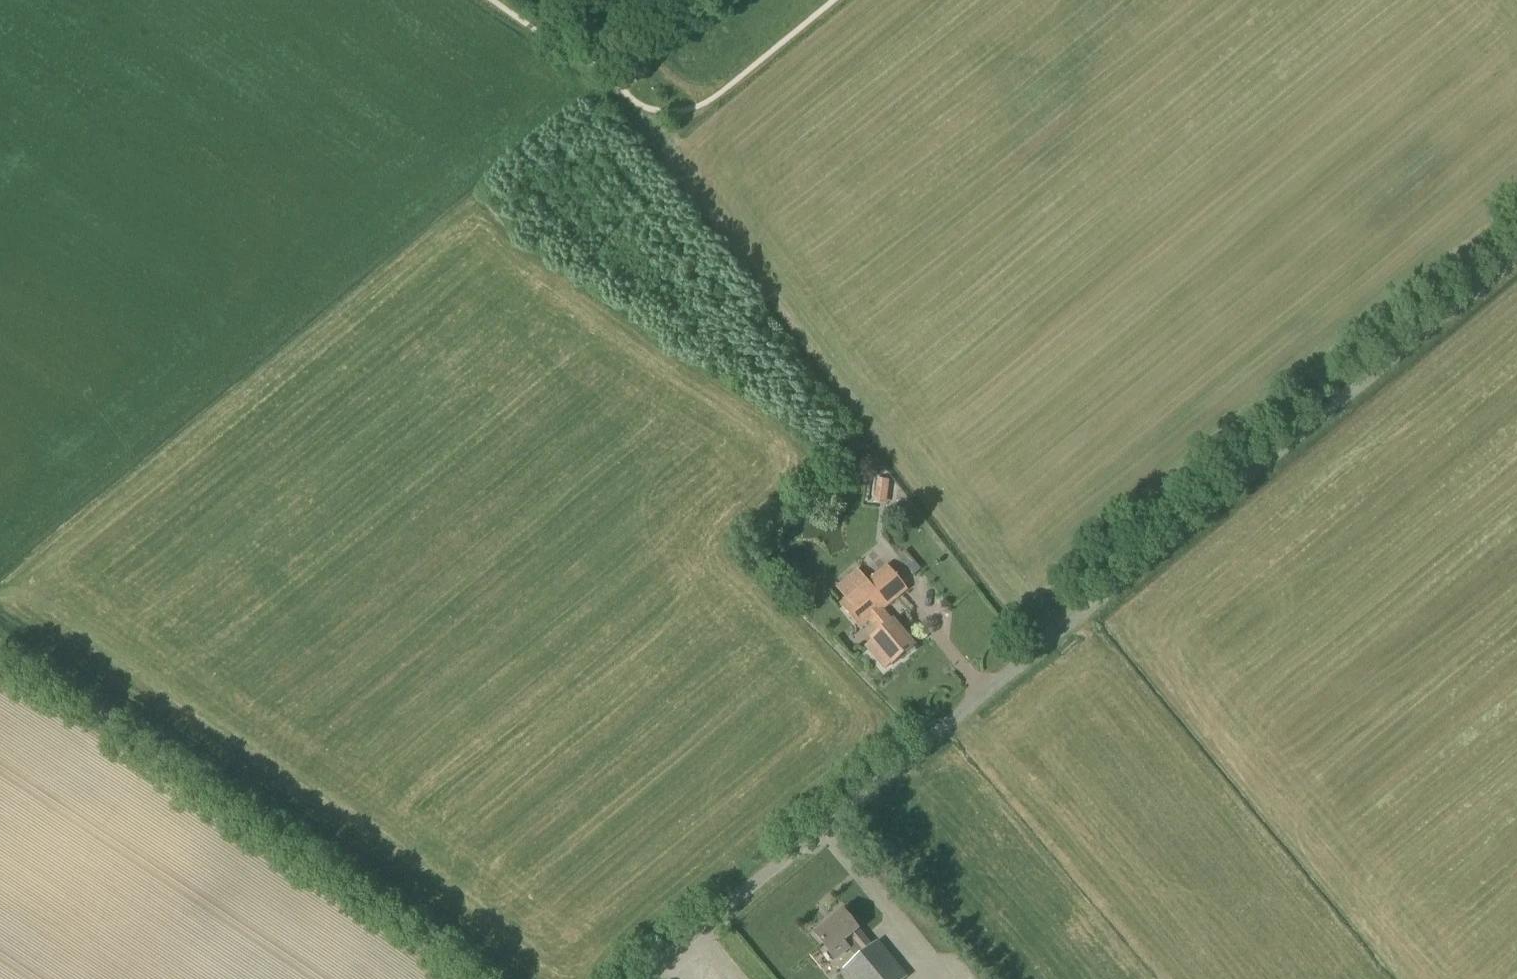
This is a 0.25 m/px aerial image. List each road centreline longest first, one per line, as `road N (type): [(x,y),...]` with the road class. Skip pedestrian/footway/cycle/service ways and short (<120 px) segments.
road 1 (unclassified): [(1516,256),(622,978)]
road 2 (unclassified): [(472,978),(0,653)]

